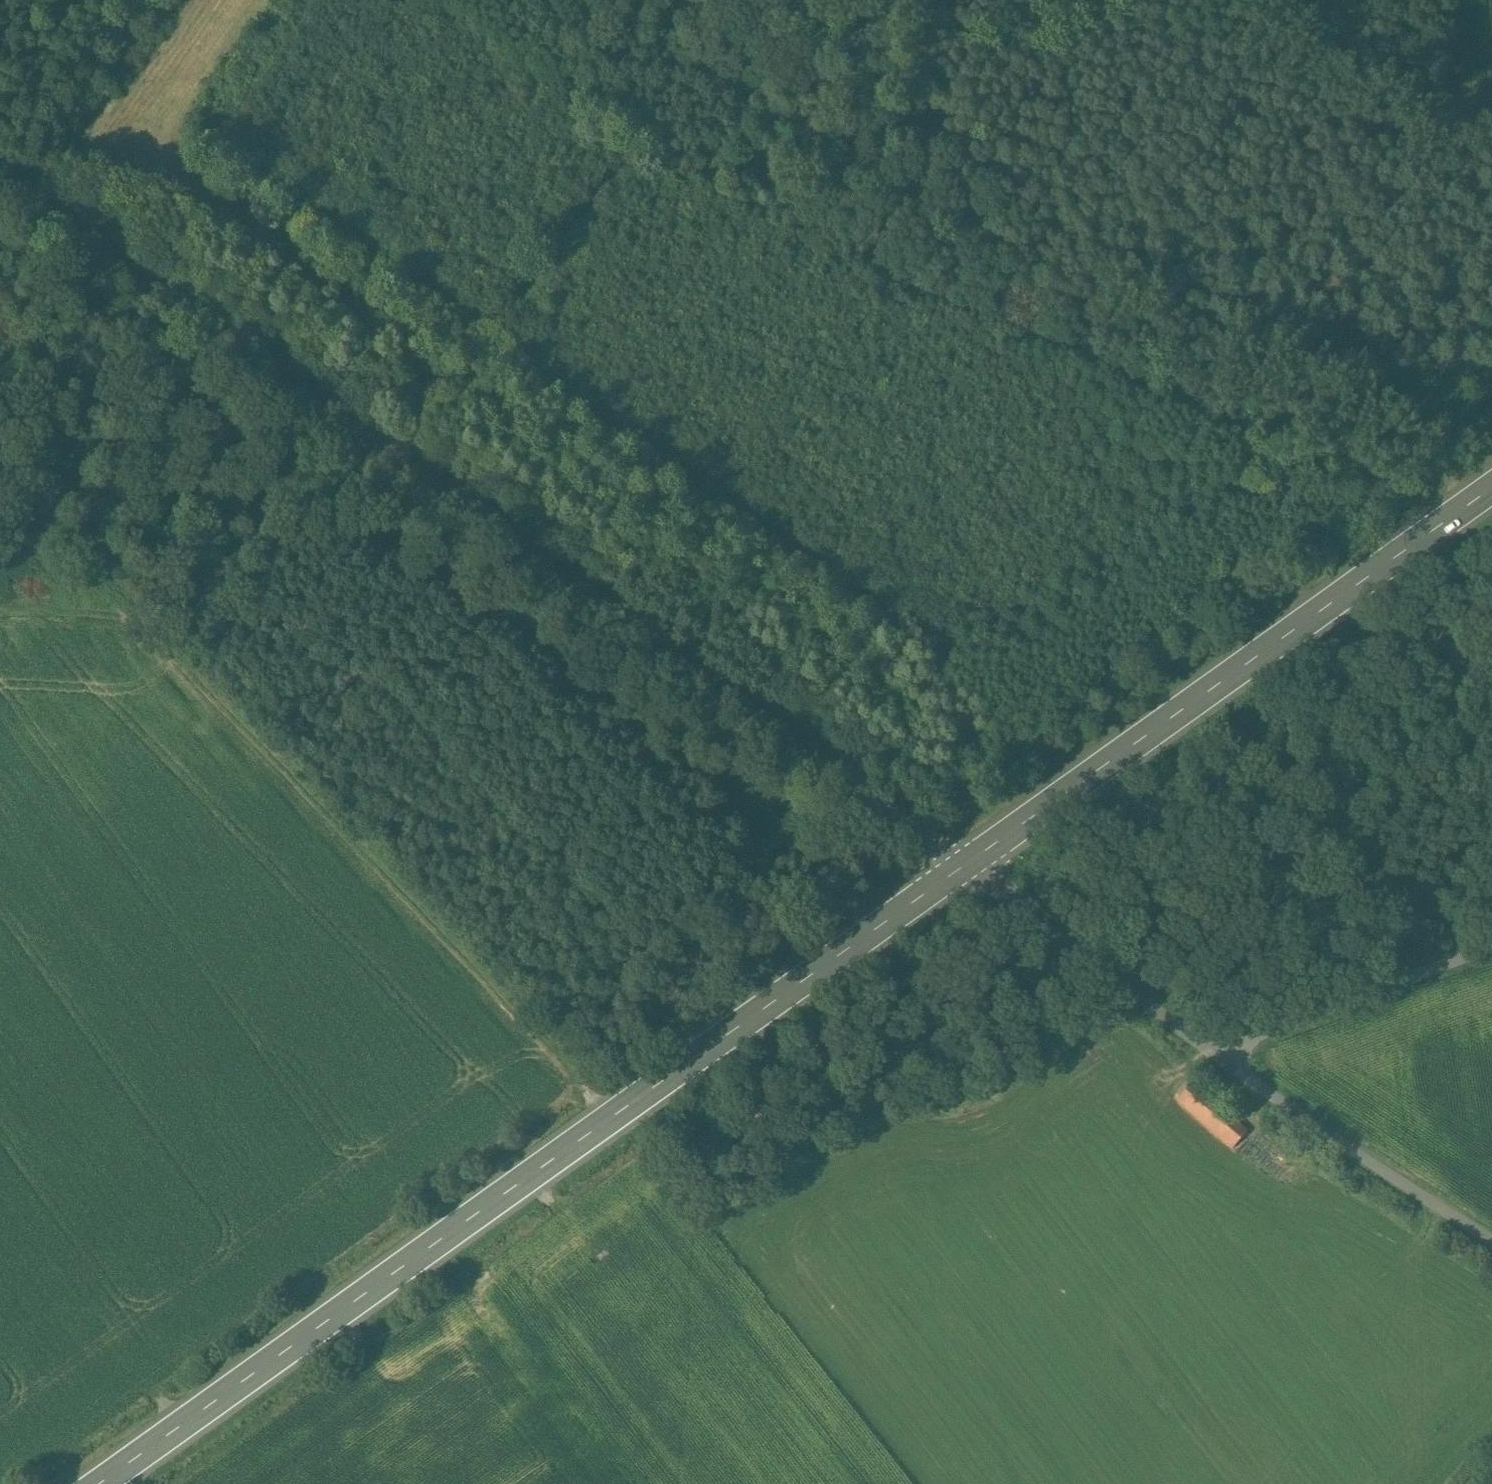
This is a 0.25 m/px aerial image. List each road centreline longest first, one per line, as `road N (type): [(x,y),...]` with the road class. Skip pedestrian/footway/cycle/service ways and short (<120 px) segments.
road 1 (unclassified): [(0,176),(982,859)]
road 2 (secondary): [(982,859),(104,1483)]
road 3 (secondary): [(1491,490),(982,859)]
road 4 (unclassified): [(1491,1228),(1222,1039)]
road 5 (unclassified): [(1222,1039),(982,859)]
road 6 (unclassified): [(1222,1039),(1491,937)]

